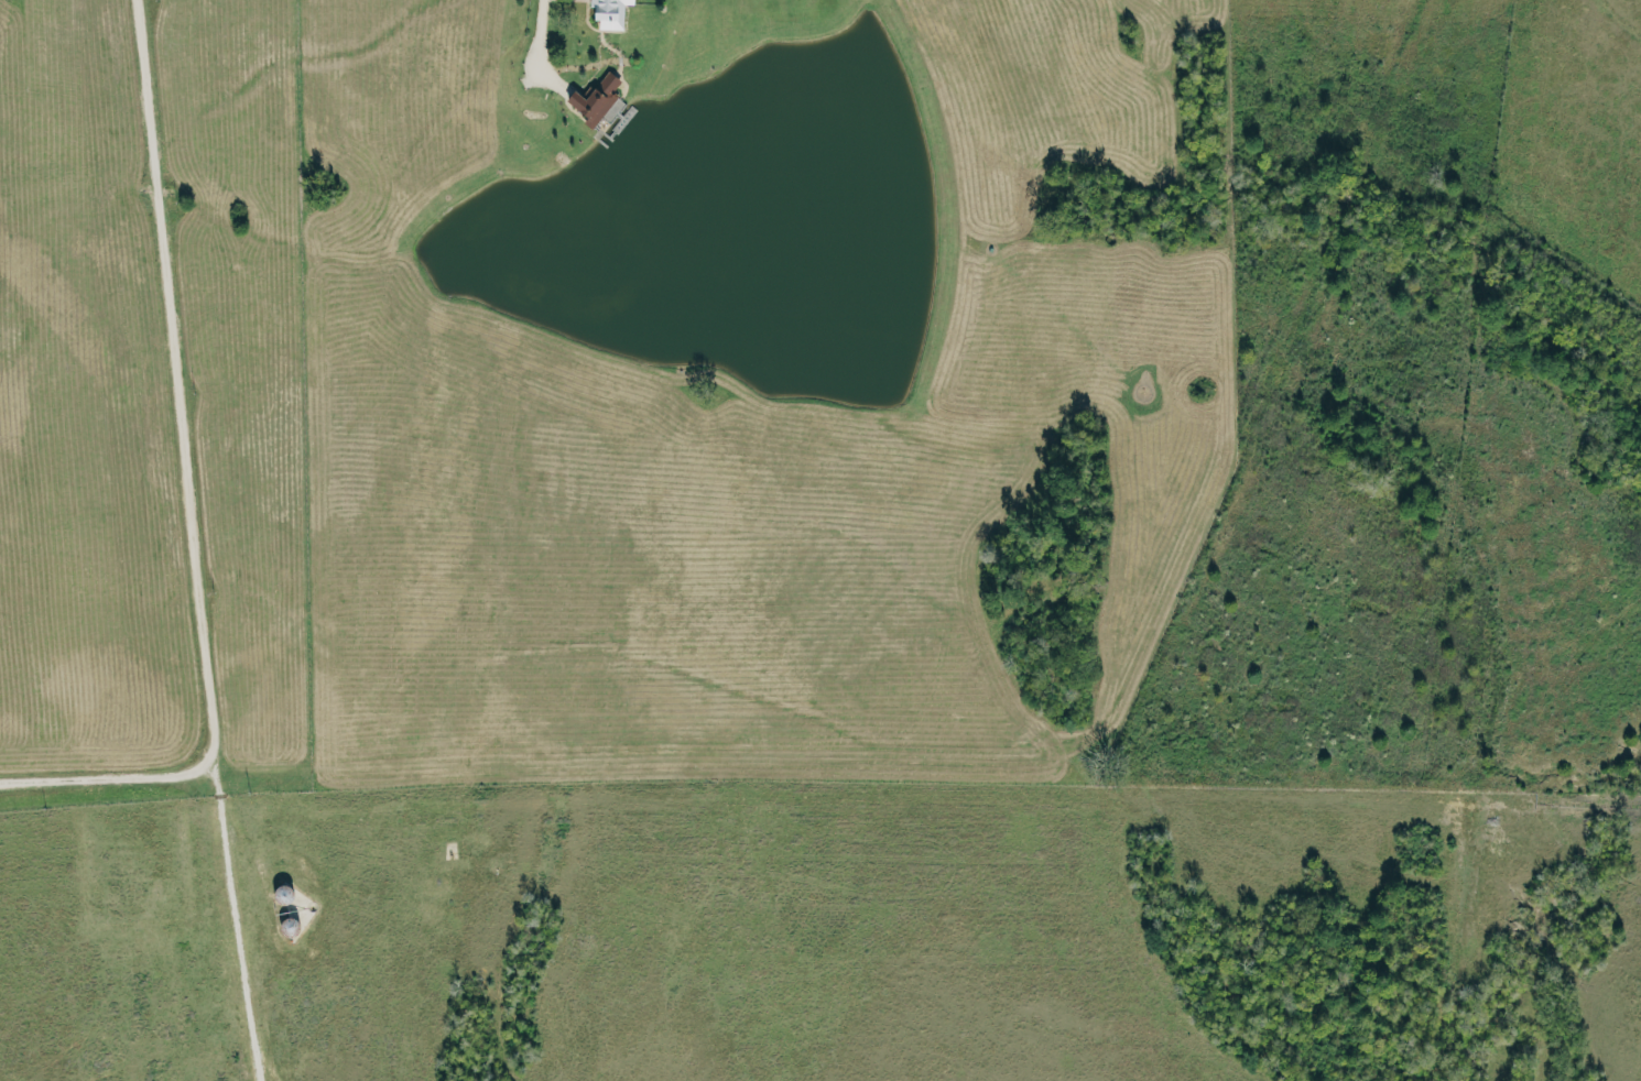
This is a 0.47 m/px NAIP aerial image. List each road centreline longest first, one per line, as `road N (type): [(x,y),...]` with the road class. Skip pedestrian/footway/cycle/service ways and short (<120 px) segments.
road 1 (residential): [(0,784),(167,777),(191,772),(205,755)]

